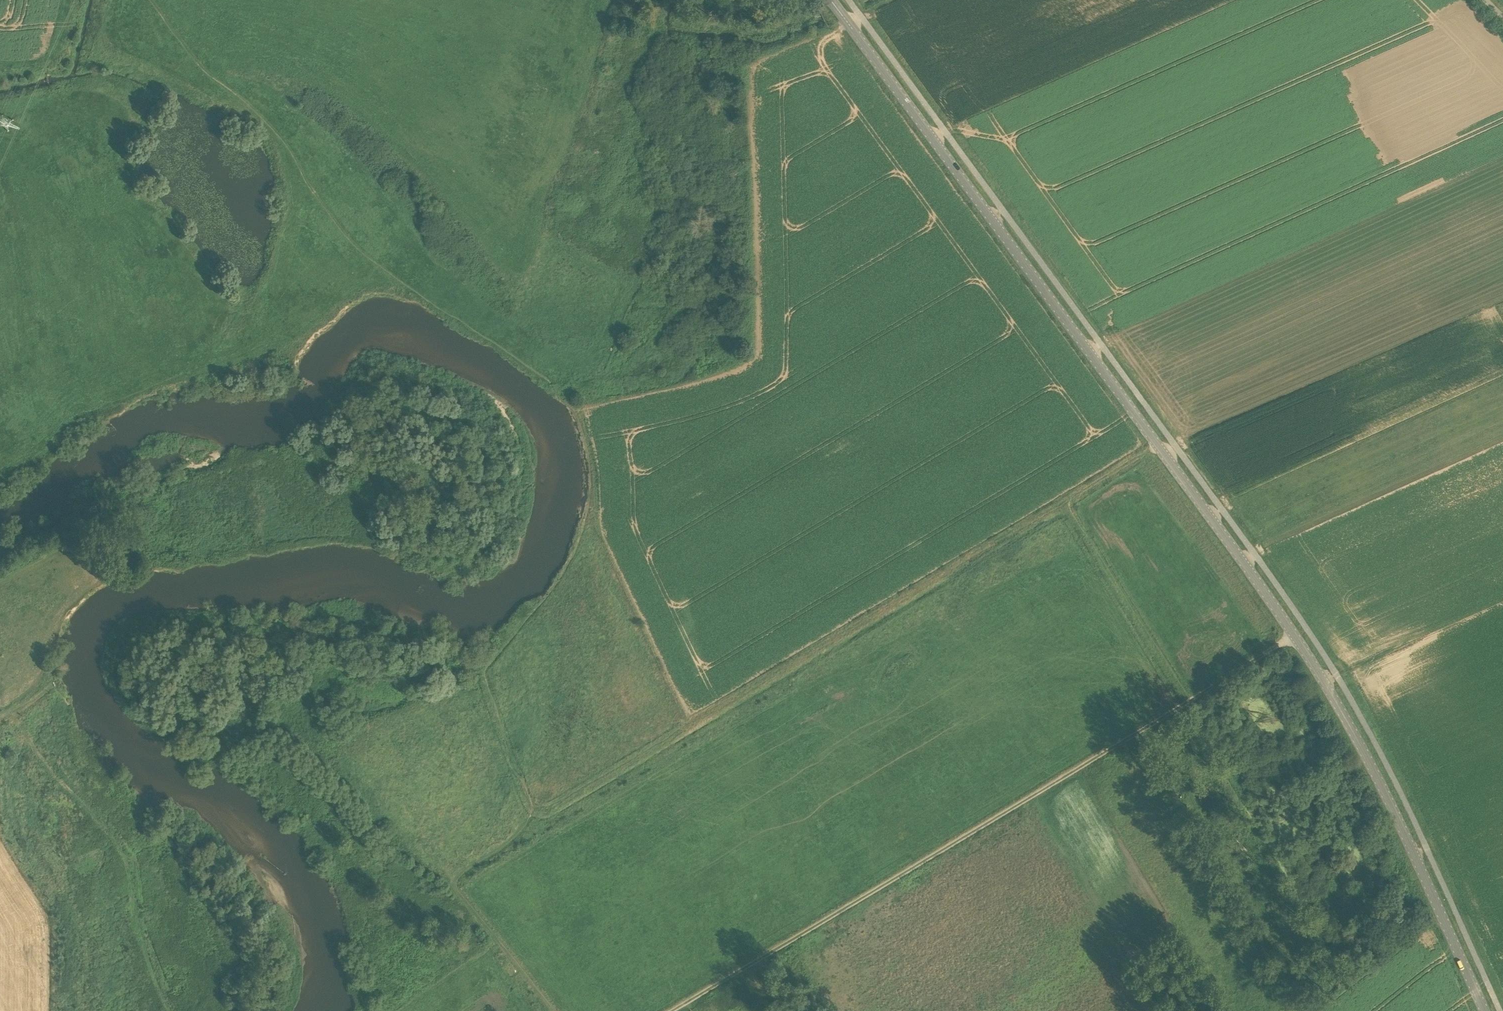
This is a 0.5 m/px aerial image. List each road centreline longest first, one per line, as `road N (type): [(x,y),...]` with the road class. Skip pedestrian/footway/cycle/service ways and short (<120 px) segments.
road 1 (tertiary): [(1484,1010),(1386,793),(1296,639),(830,0)]
road 2 (track): [(692,999),(1309,632)]
road 3 (track): [(693,727),(1157,445)]
road 4 (track): [(1188,702),(1067,502)]
road 5 (track): [(455,884),(555,1010)]

